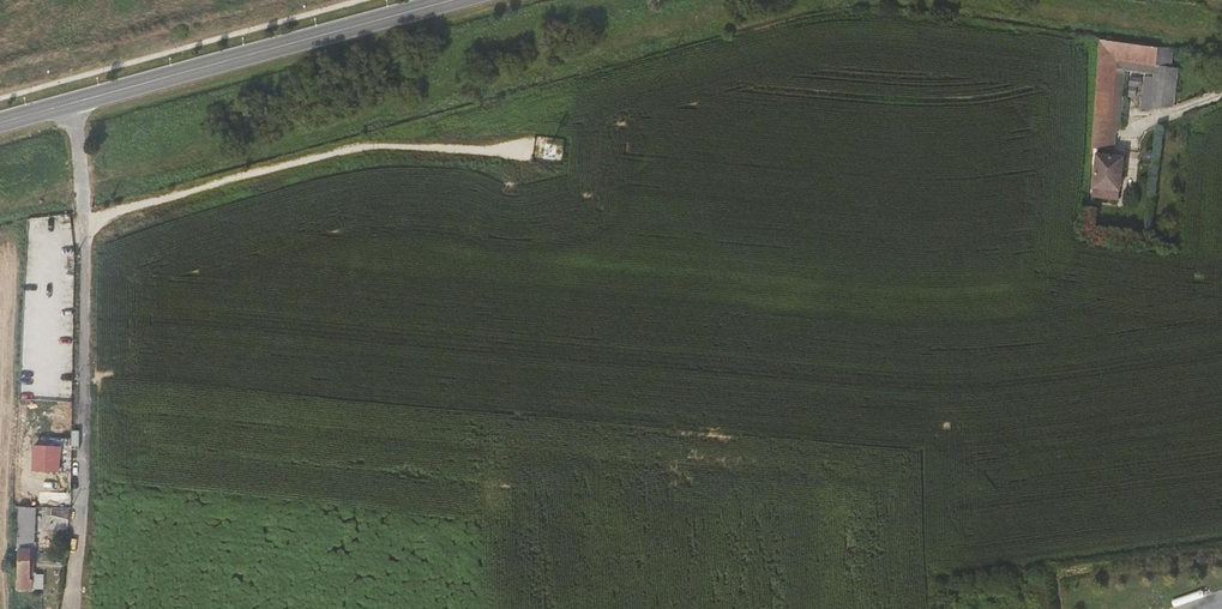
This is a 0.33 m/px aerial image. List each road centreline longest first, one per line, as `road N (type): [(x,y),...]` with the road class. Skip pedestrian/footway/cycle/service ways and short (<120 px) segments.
road 1 (unclassified): [(464,0),(0,125)]
road 2 (track): [(85,227),(536,125)]

